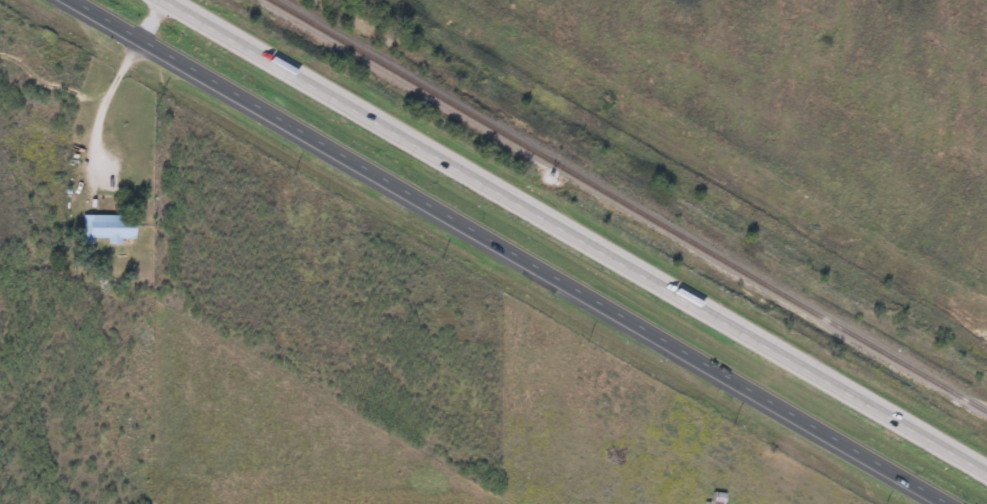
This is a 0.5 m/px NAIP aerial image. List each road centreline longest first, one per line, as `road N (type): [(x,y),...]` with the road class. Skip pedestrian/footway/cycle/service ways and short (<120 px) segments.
road 1 (trunk): [(70,0),(948,503)]
road 2 (trunk): [(986,475),(160,0)]

